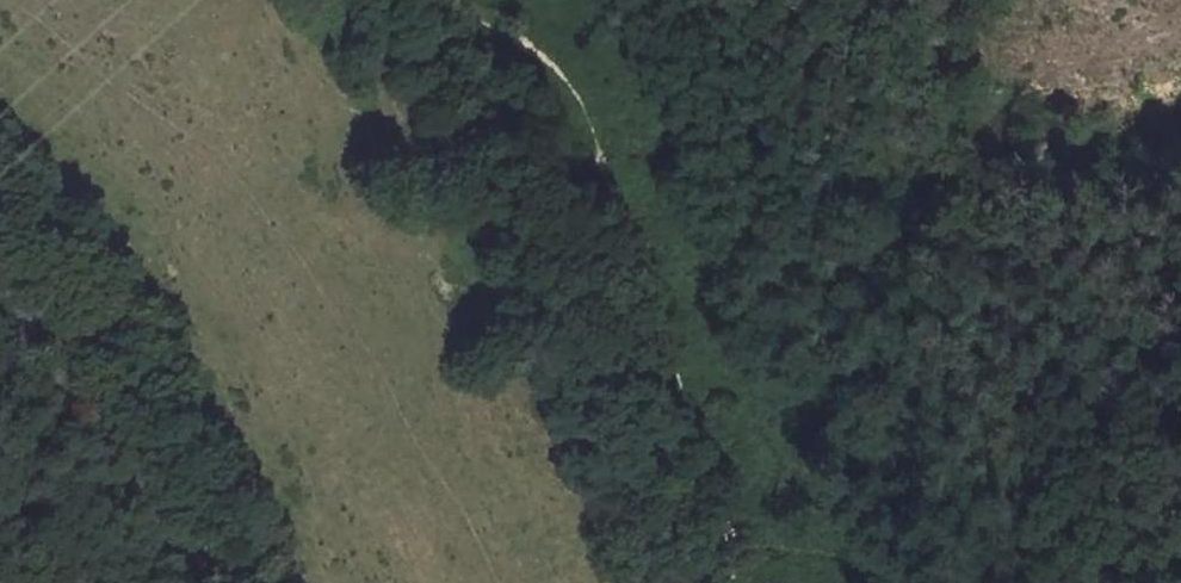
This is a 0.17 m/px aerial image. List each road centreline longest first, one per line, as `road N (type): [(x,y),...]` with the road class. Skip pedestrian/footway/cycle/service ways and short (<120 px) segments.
road 1 (unclassified): [(207,582),(143,460),(0,278)]

